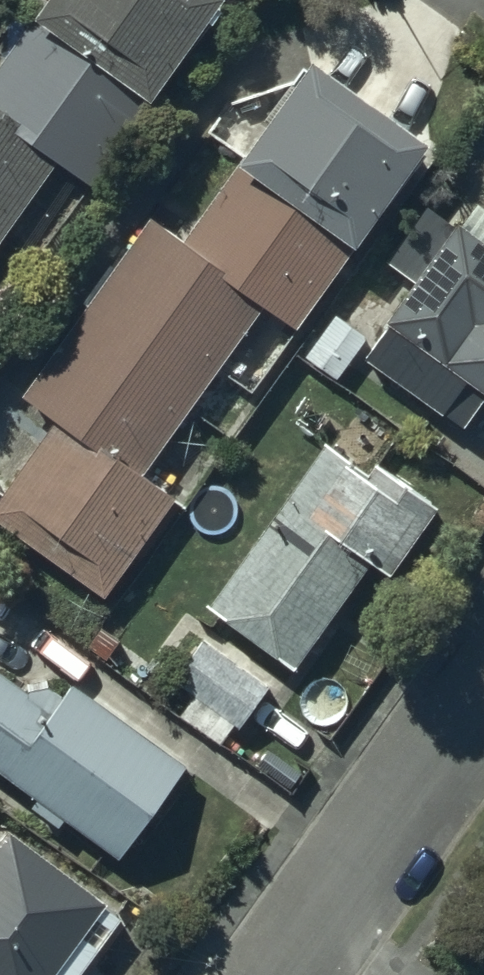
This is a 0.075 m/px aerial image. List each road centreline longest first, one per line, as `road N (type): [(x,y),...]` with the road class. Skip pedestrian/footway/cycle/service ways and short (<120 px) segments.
road 1 (residential): [(483,694),(283,974)]

